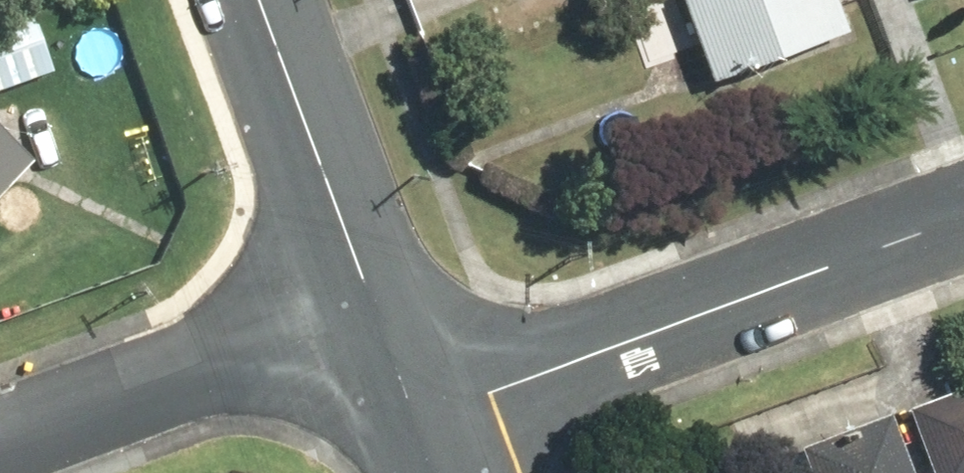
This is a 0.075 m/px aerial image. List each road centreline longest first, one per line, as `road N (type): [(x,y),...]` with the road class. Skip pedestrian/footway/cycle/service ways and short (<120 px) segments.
road 1 (residential): [(963,213),(409,425)]
road 2 (residential): [(0,446),(365,310)]
road 3 (tertiary): [(365,310),(251,0)]
road 4 (tertiary): [(409,425),(365,310)]

